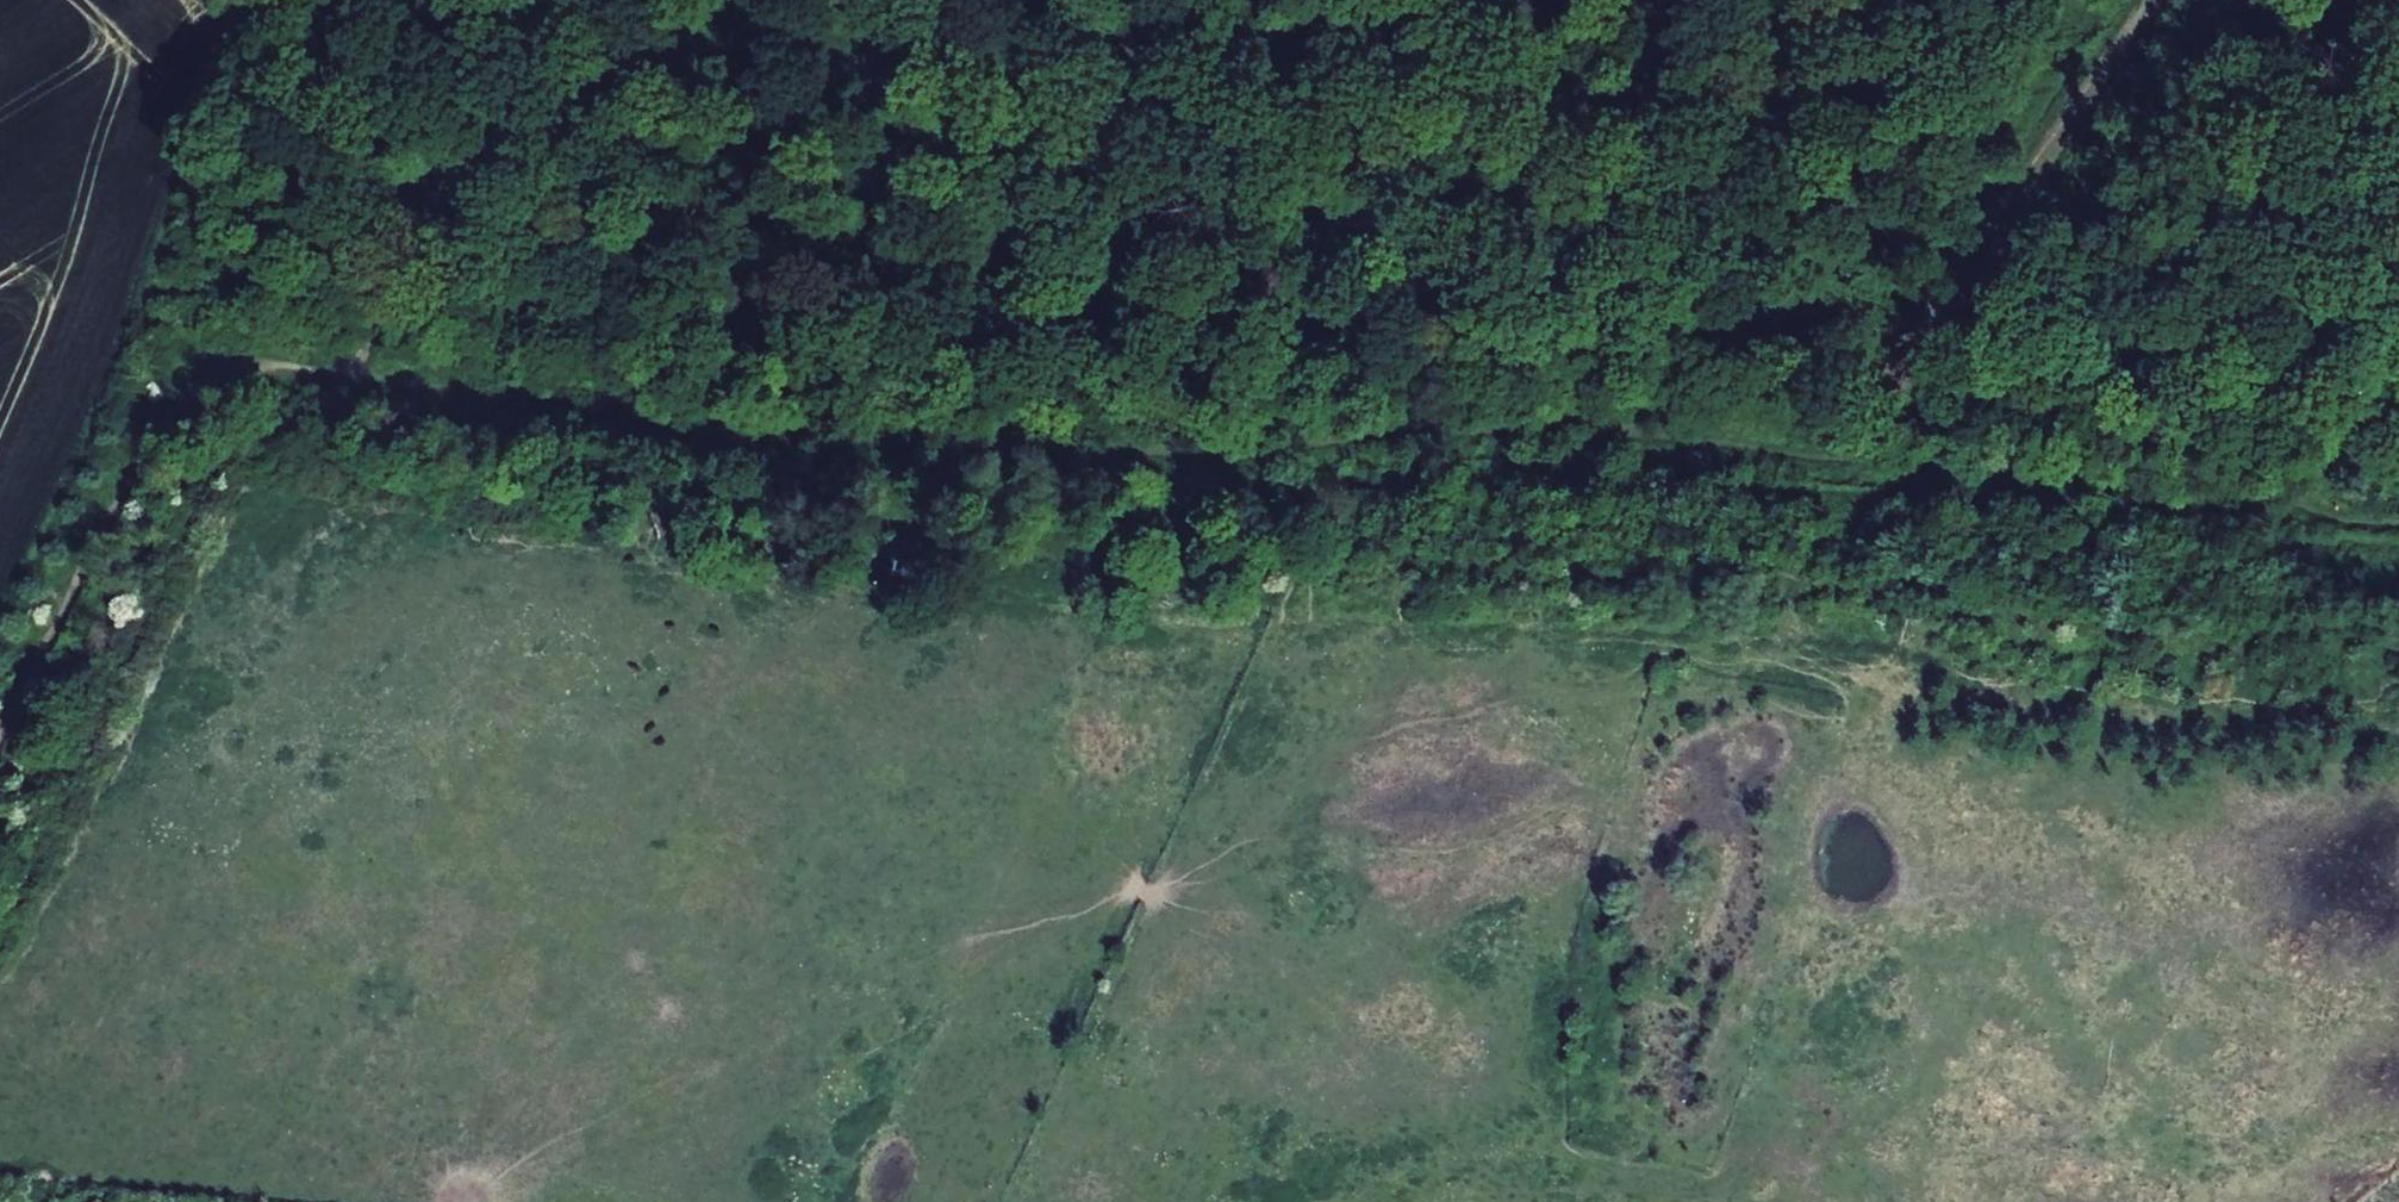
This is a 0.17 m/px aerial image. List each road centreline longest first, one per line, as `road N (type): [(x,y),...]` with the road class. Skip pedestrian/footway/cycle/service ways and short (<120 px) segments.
road 1 (track): [(1965,286),(2166,0)]

